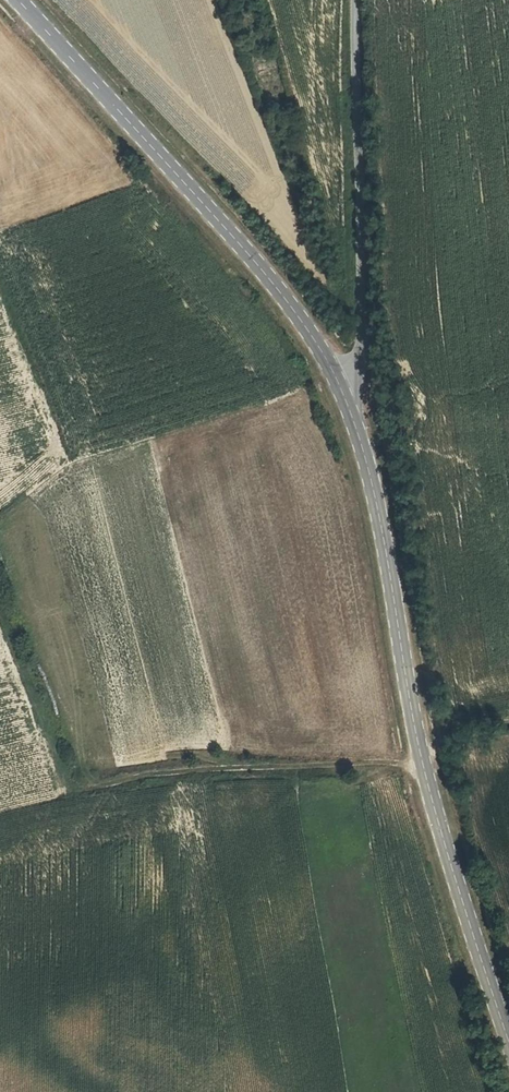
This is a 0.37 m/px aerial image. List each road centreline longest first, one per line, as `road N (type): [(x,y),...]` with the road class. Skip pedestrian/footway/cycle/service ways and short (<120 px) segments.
road 1 (tertiary): [(508,1042),(423,765),(371,477),(342,392)]
road 2 (track): [(423,765),(217,767),(81,790),(0,618)]
road 3 (tertiary): [(342,392),(296,311),(17,0)]
road 4 (unclassified): [(342,392),(359,349),(357,0)]

